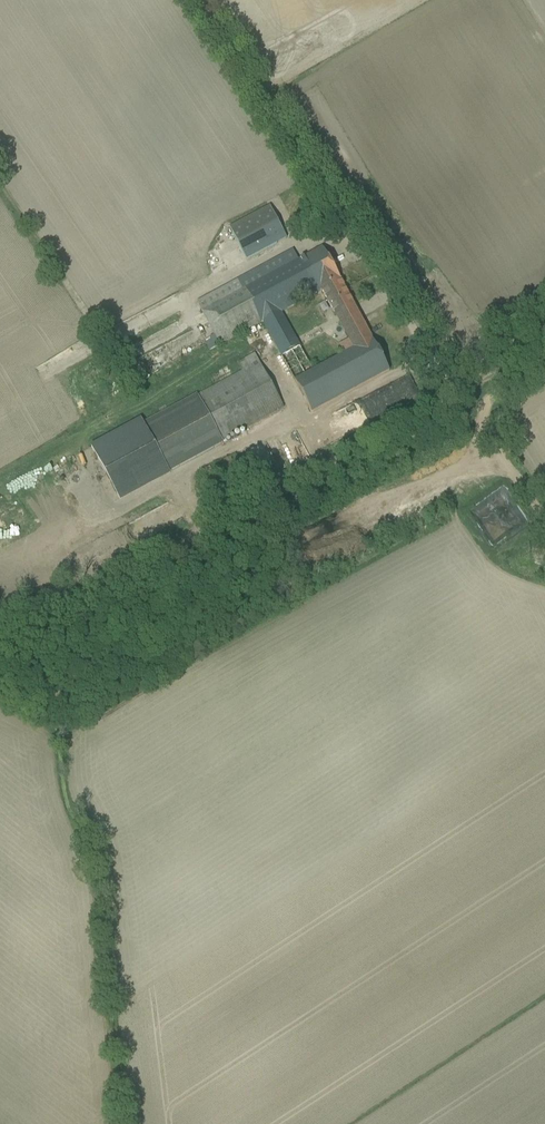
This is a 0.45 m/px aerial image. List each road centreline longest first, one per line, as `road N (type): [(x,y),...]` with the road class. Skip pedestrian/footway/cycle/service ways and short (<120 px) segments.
road 1 (unclassified): [(196,0),(437,369),(451,375),(544,324)]
road 2 (track): [(451,375),(448,396),(431,411),(0,639)]
road 3 (track): [(468,407),(0,655)]
road 4 (track): [(544,522),(468,407)]

